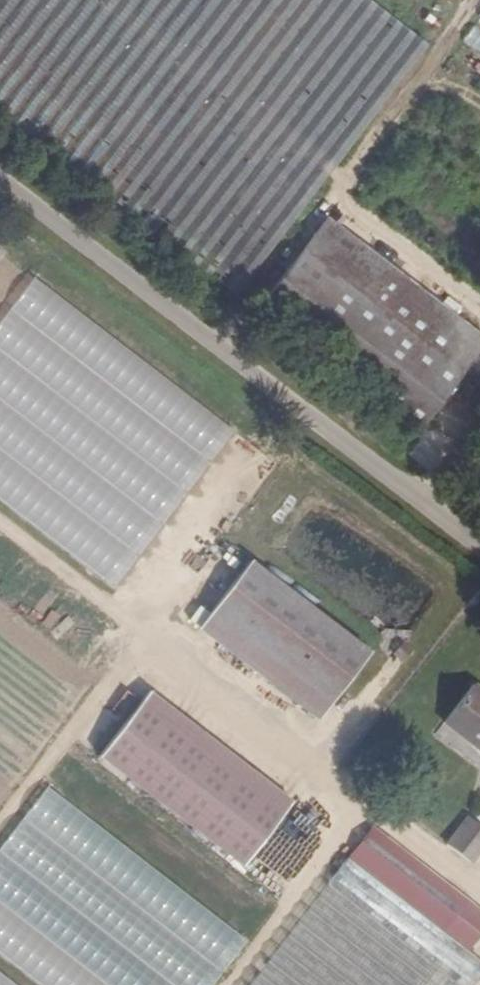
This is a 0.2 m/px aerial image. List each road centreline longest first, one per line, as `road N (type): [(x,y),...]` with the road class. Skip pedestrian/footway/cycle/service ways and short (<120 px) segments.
road 1 (unclassified): [(0,191),(479,558)]

